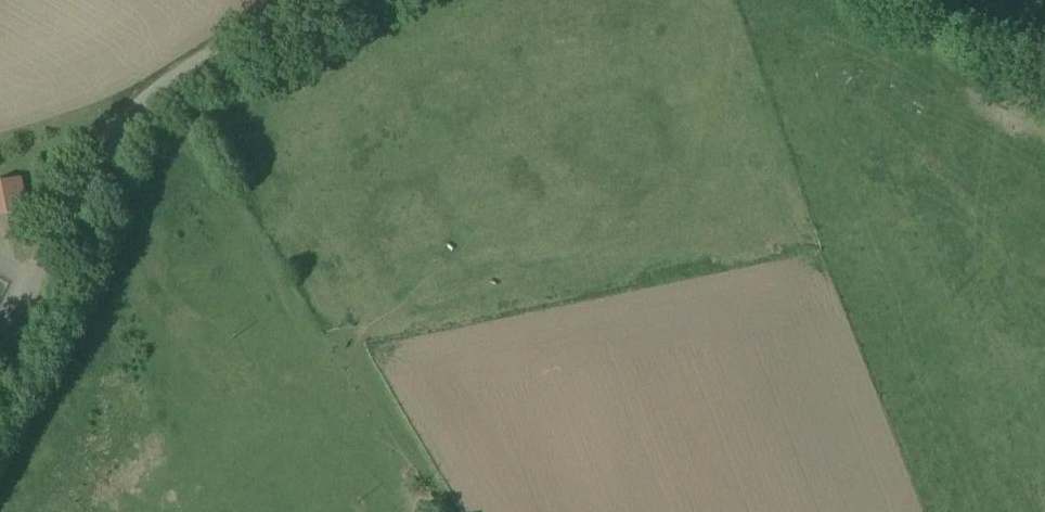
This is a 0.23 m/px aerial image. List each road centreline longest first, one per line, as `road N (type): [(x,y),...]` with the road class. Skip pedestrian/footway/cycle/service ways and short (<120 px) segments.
road 1 (unclassified): [(0,311),(146,78),(275,0)]

